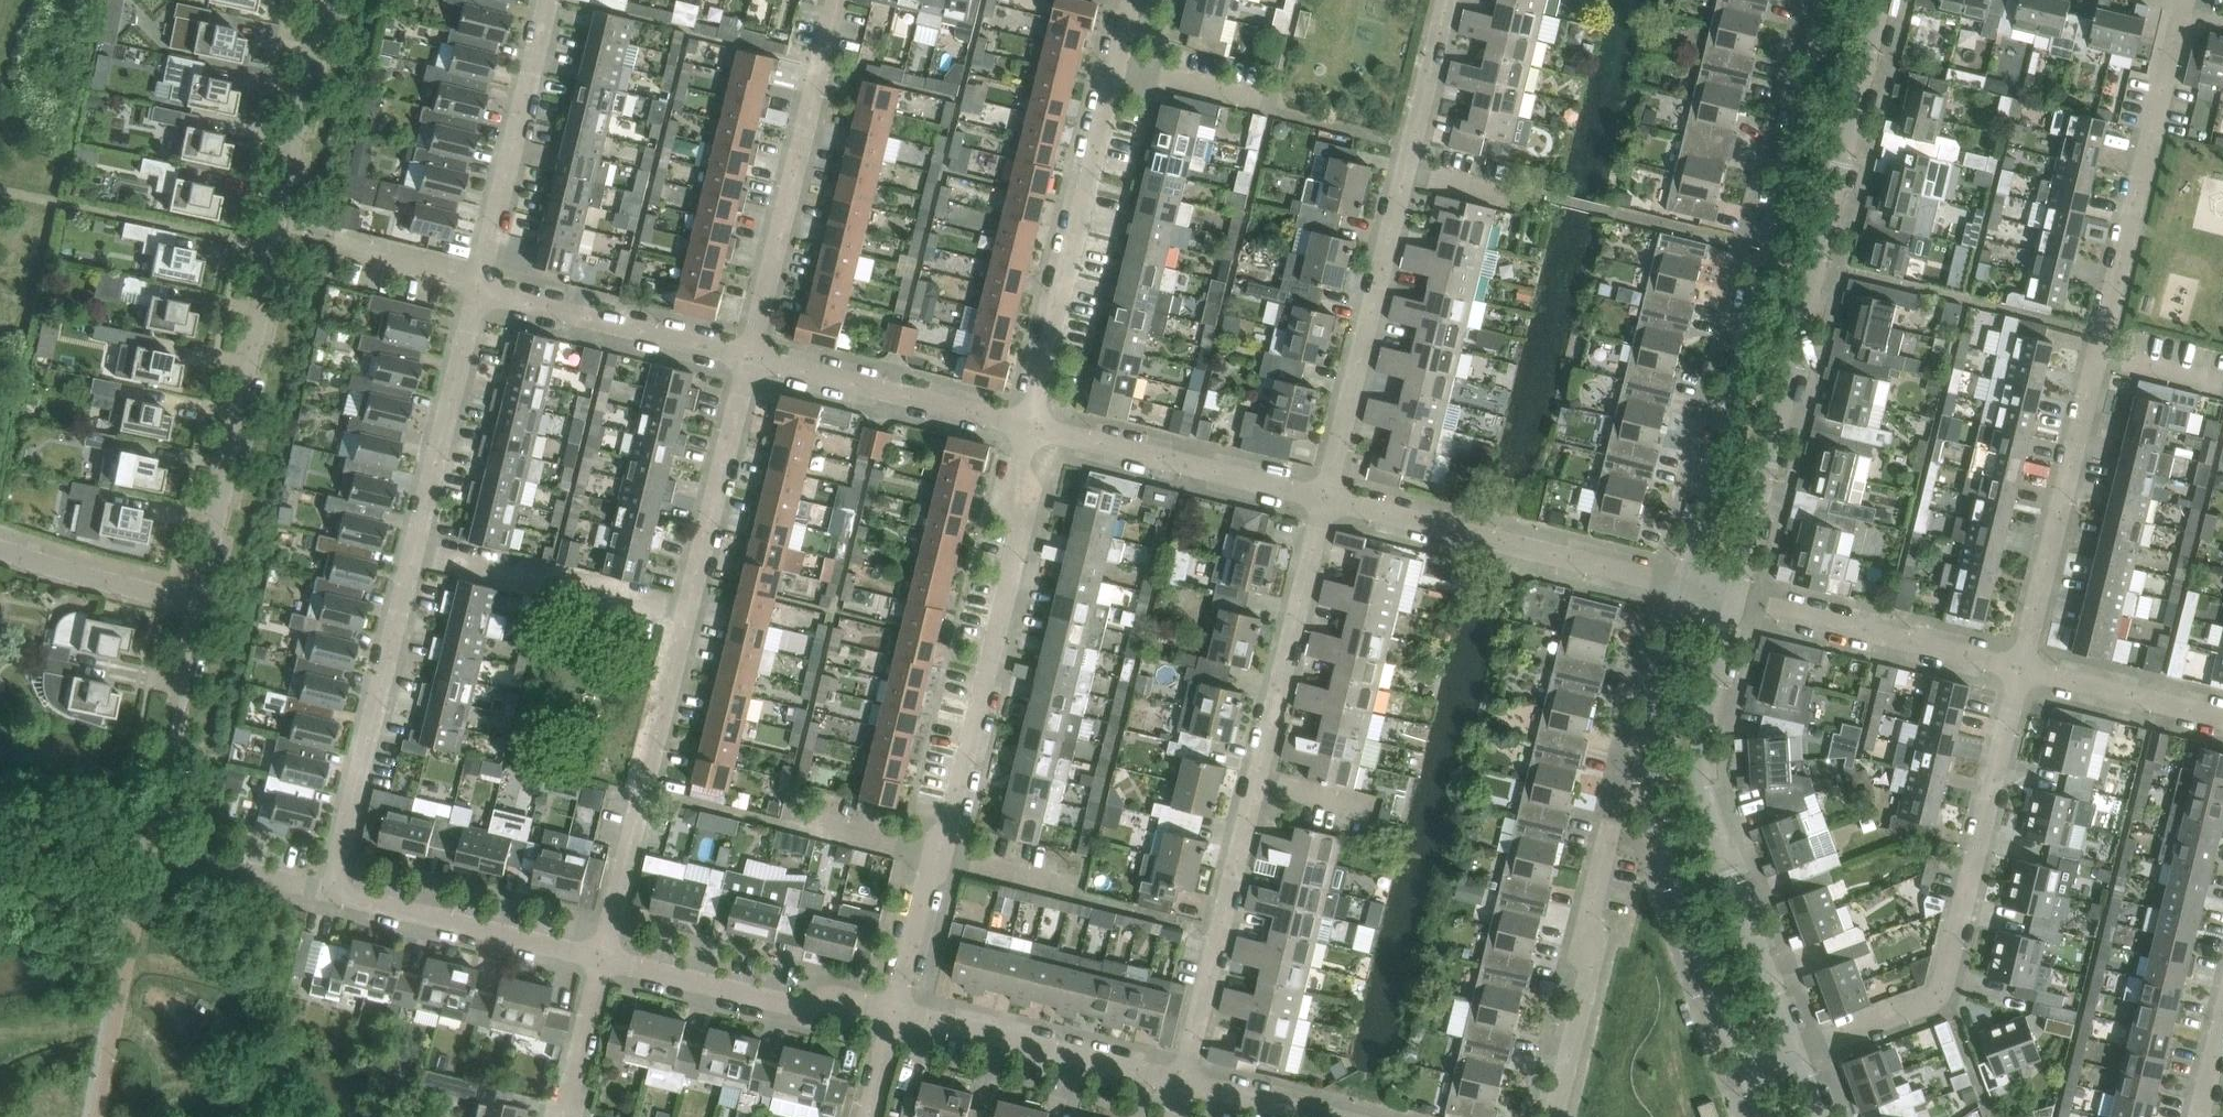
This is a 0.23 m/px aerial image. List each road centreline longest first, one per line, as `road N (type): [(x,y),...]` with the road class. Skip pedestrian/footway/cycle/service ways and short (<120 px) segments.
road 1 (residential): [(2019,670),(2183,0)]
road 2 (residential): [(195,604),(320,0)]
road 3 (residential): [(1735,599),(1879,0)]
road 4 (residential): [(1828,0),(1686,587)]
road 5 (residential): [(895,1011),(1023,526),(1021,459),(1029,426)]
road 6 (residential): [(1182,1081),(1325,500)]
road 7 (residential): [(1686,587),(1655,717),(1651,766),(1666,840),(1744,1072)]
road 8 (residential): [(1798,1052),(1925,1005),(1944,983),(2019,670)]
road 9 (residential): [(1798,1052),(1703,784),(1701,743),(1735,599)]
road 10 (residential): [(1686,587),(1325,500)]
road 11 (residential): [(749,357),(837,0)]
road 12 (residential): [(1029,426),(1118,70)]
road 13 (residential): [(604,961),(687,615)]
road 14 (residential): [(331,892),(415,548)]
road 15 (residential): [(1325,500),(1407,166)]
road 16 (residential): [(1555,1116),(1592,970),(1583,943),(1612,816)]
road 17 (residential): [(1325,500),(1029,426)]
road 18 (residential): [(895,1011),(842,999),(809,1013),(604,961)]
road 19 (residential): [(478,290),(548,0)]
road 20 (residential): [(1182,1081),(895,1011)]
road 21 (residential): [(2019,670),(1735,599)]
road 22 (residential): [(1029,426),(749,357)]
road 23 (residential): [(604,961),(331,892)]
road 24 (residential): [(687,615),(415,548)]
road 25 (residential): [(749,357),(478,290)]
road 26 (residential): [(415,548),(478,290)]
road 27 (residential): [(687,615),(749,357)]
road 28 (residential): [(2222,719),(2019,670)]
road 29 (residential): [(195,604),(0,550)]
road 30 (residential): [(1407,166),(1449,0)]
road 31 (residential): [(1273,108),(1118,70)]
road 32 (residential): [(566,1116),(604,961)]
road 33 (residential): [(1327,1116),(1182,1081)]
road 34 (residential): [(1542,197),(1407,166)]
road 35 (residential): [(331,892),(210,865)]

